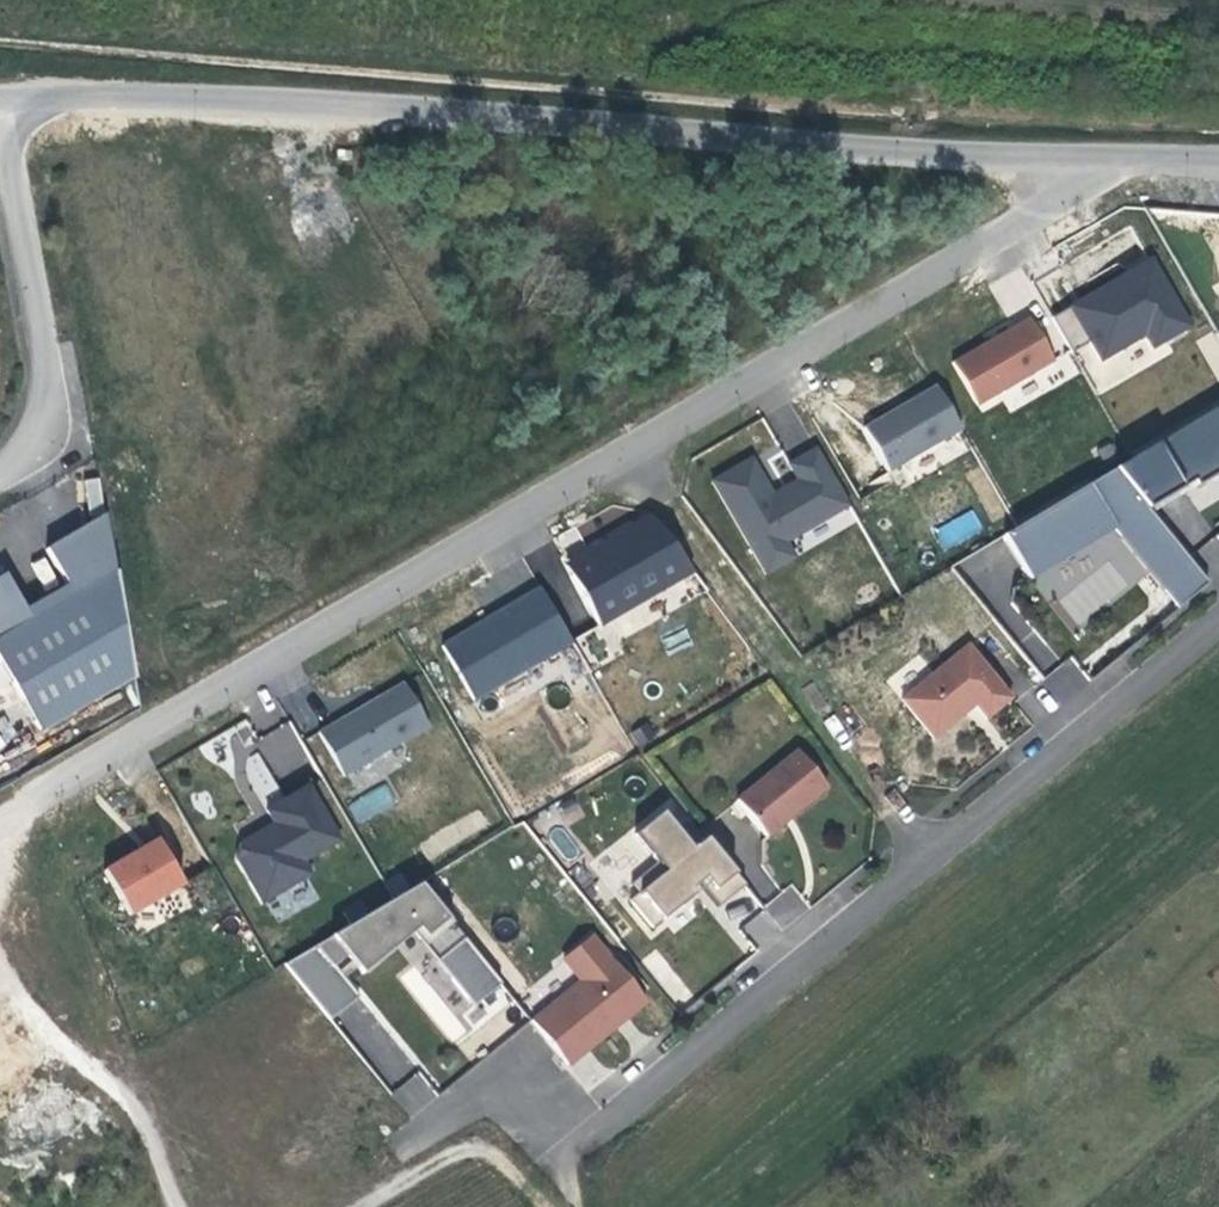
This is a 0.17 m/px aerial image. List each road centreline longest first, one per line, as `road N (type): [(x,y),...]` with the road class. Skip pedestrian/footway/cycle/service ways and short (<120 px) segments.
road 1 (unclassified): [(0,829),(918,286),(1097,166)]
road 2 (unclassified): [(0,92),(612,124),(1097,166)]
road 3 (residential): [(510,1082),(587,1136),(1218,625)]
road 4 (unclassified): [(0,101),(62,391),(42,433),(0,474)]
road 5 (track): [(175,1206),(137,1110),(65,1053),(0,936)]
road 6 (track): [(549,1206),(486,1140),(366,1206)]
road 7 (unclassified): [(1097,166),(1218,167)]

